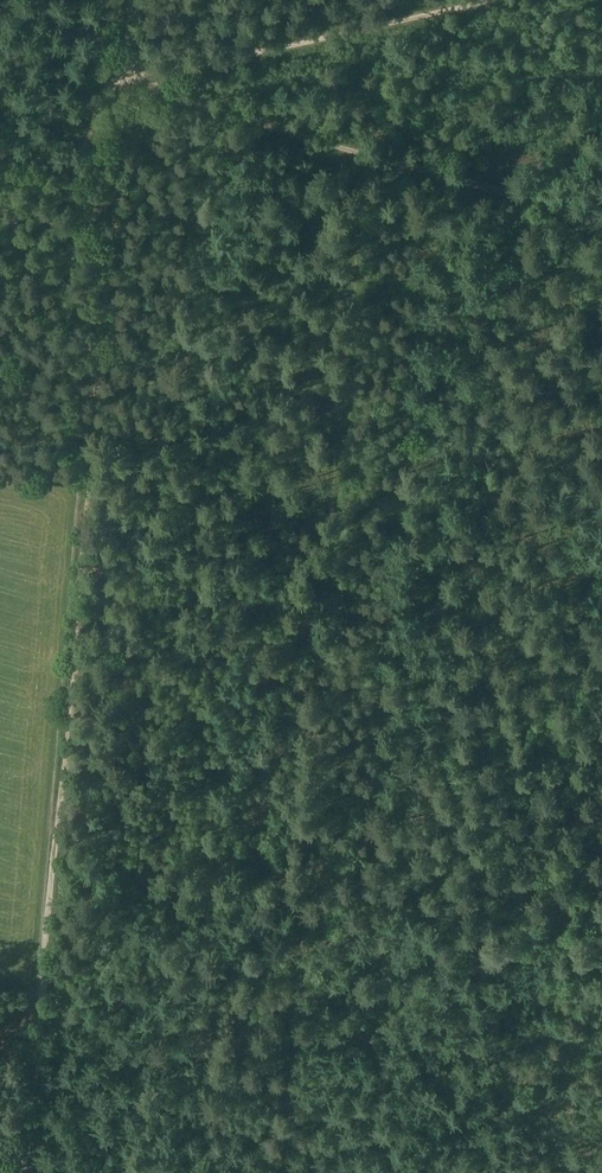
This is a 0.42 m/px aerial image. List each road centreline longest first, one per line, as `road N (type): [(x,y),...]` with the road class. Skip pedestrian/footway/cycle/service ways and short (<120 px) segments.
road 1 (track): [(124,80),(26,1172)]
road 2 (track): [(286,1172),(358,153)]
road 3 (track): [(587,1172),(302,904),(601,973)]
road 4 (track): [(601,224),(124,80)]
road 5 (track): [(492,0),(124,80)]
road 6 (track): [(124,80),(106,88),(79,153),(0,155)]

